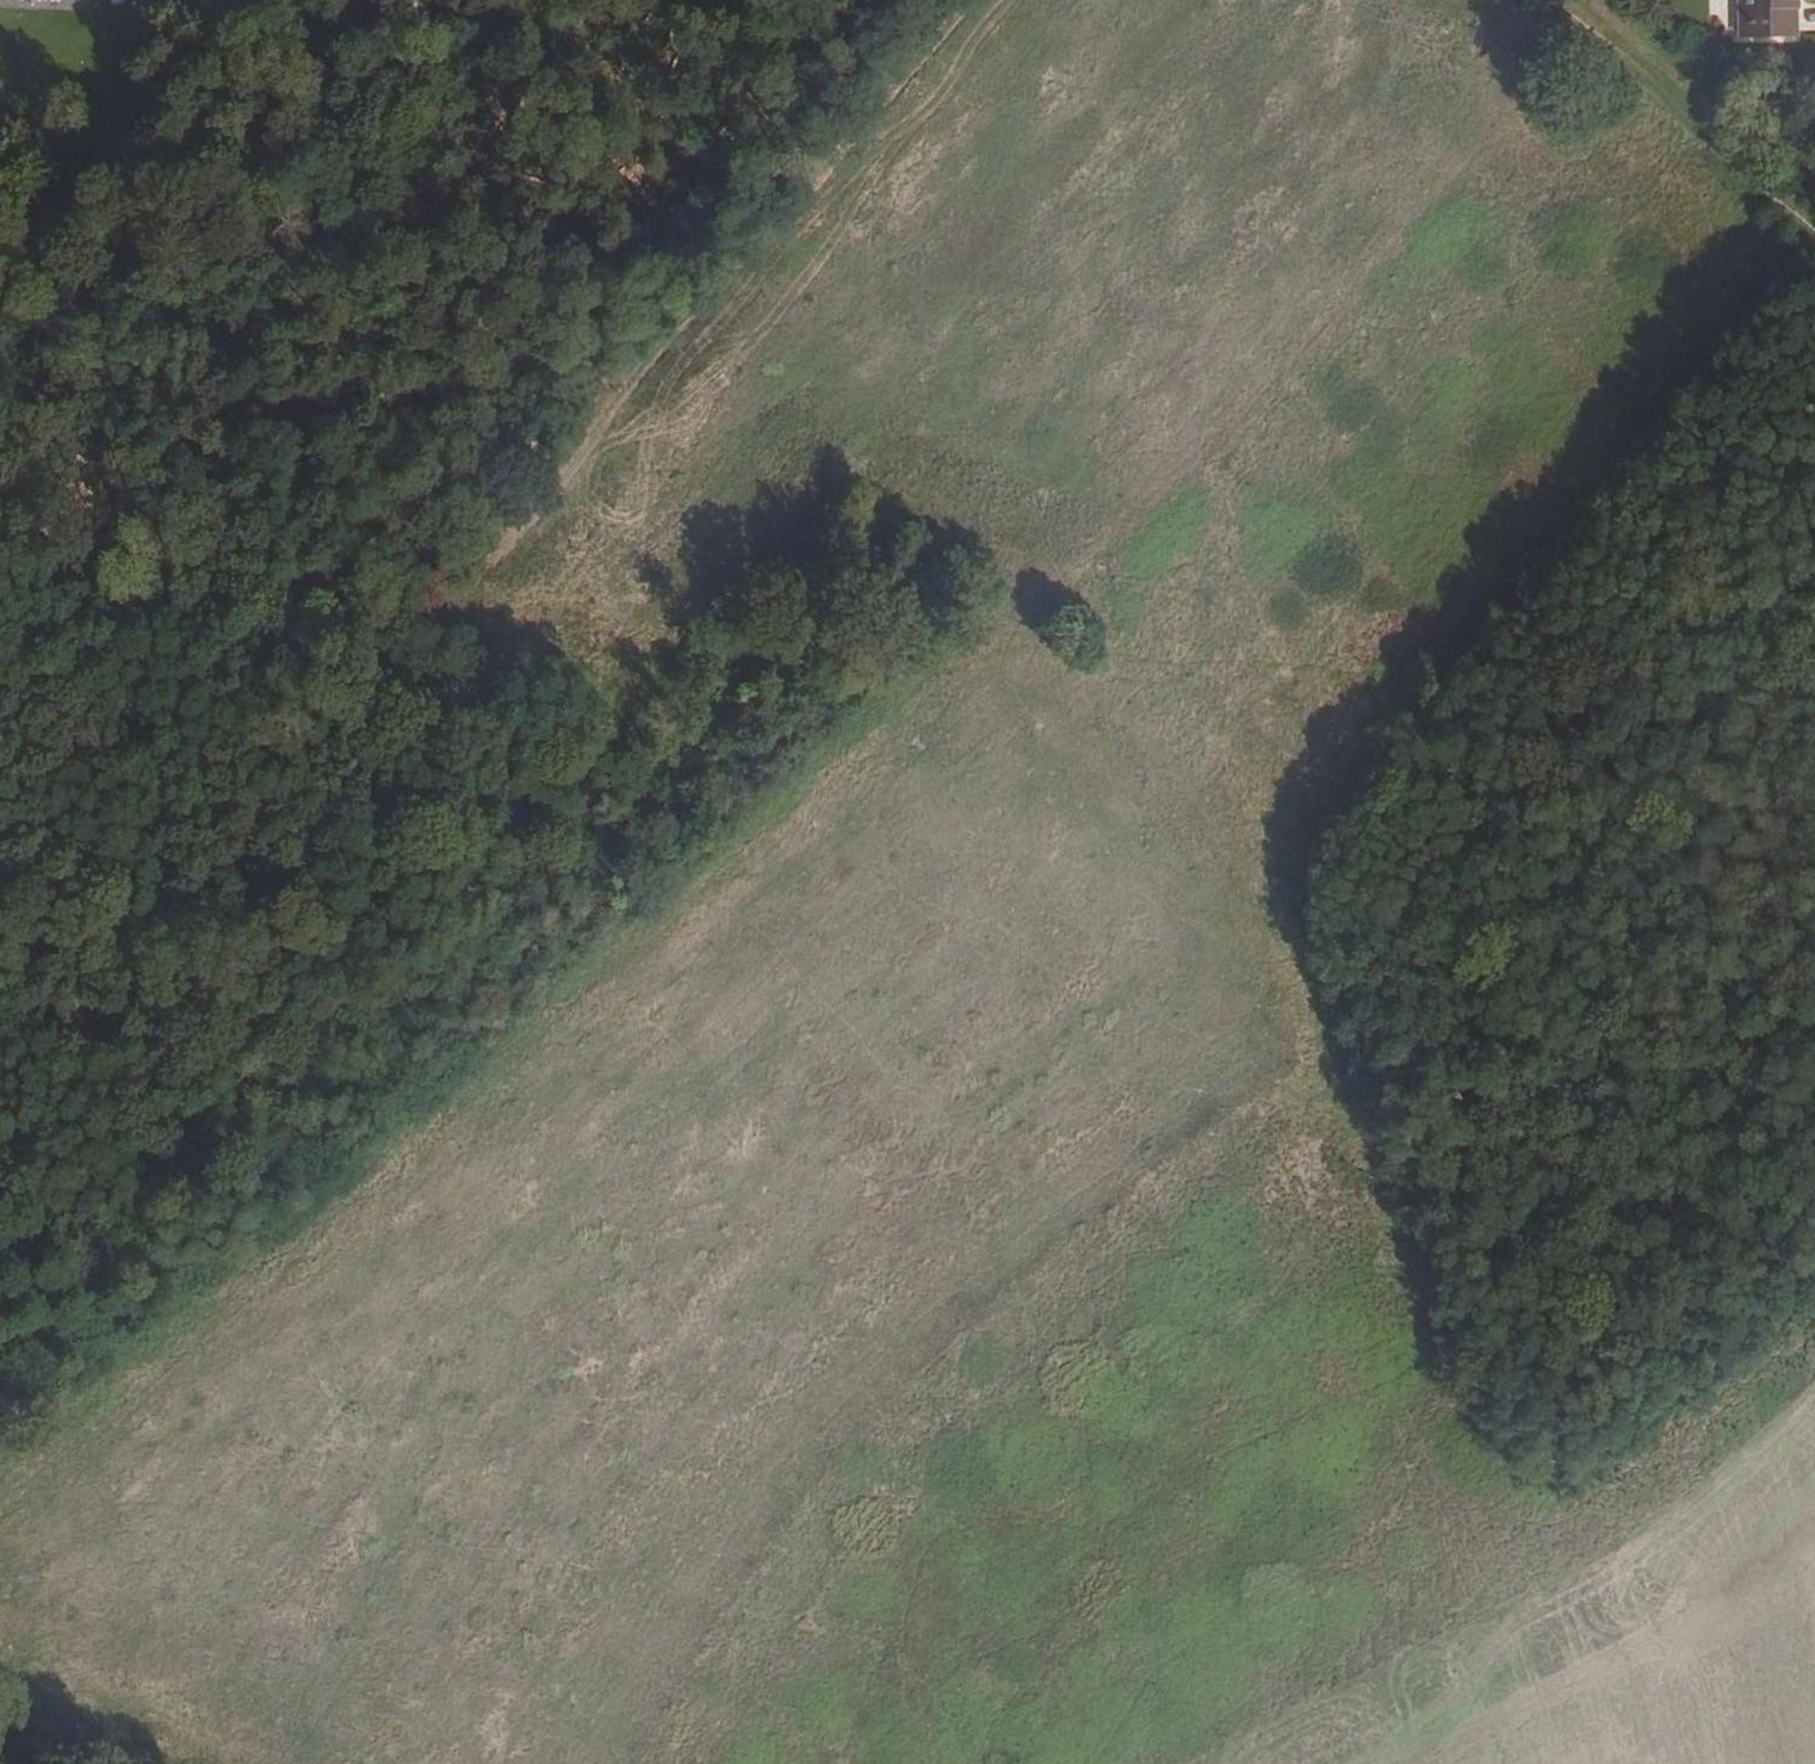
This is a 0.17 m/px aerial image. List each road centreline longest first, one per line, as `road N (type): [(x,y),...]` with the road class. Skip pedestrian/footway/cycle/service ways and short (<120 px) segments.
road 1 (track): [(1814,236),(1564,0)]

